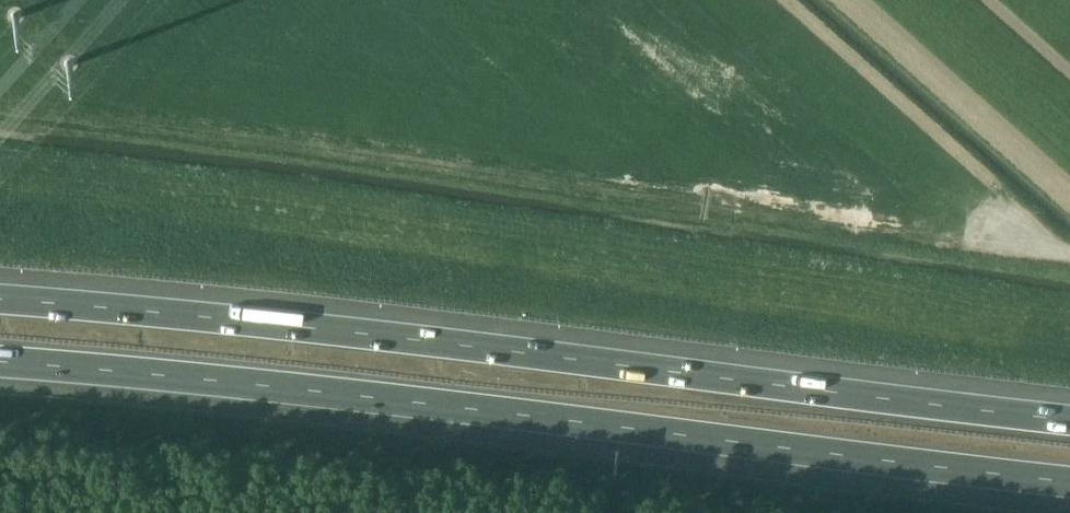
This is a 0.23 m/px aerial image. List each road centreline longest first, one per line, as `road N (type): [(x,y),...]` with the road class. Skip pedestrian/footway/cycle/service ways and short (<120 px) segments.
road 1 (motorway): [(1069,420),(366,334),(0,299)]
road 2 (motorway): [(0,361),(1069,481)]

